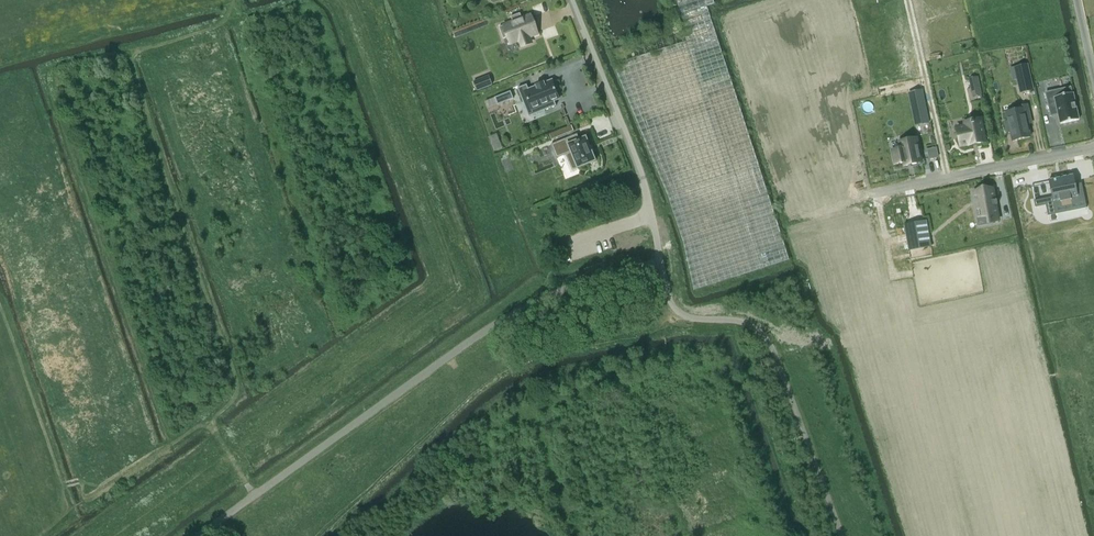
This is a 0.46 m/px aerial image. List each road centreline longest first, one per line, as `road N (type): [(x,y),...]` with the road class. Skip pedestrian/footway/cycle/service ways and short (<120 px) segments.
road 1 (unclassified): [(661,264),(639,171),(571,0)]
road 2 (residential): [(908,187),(1093,148)]

